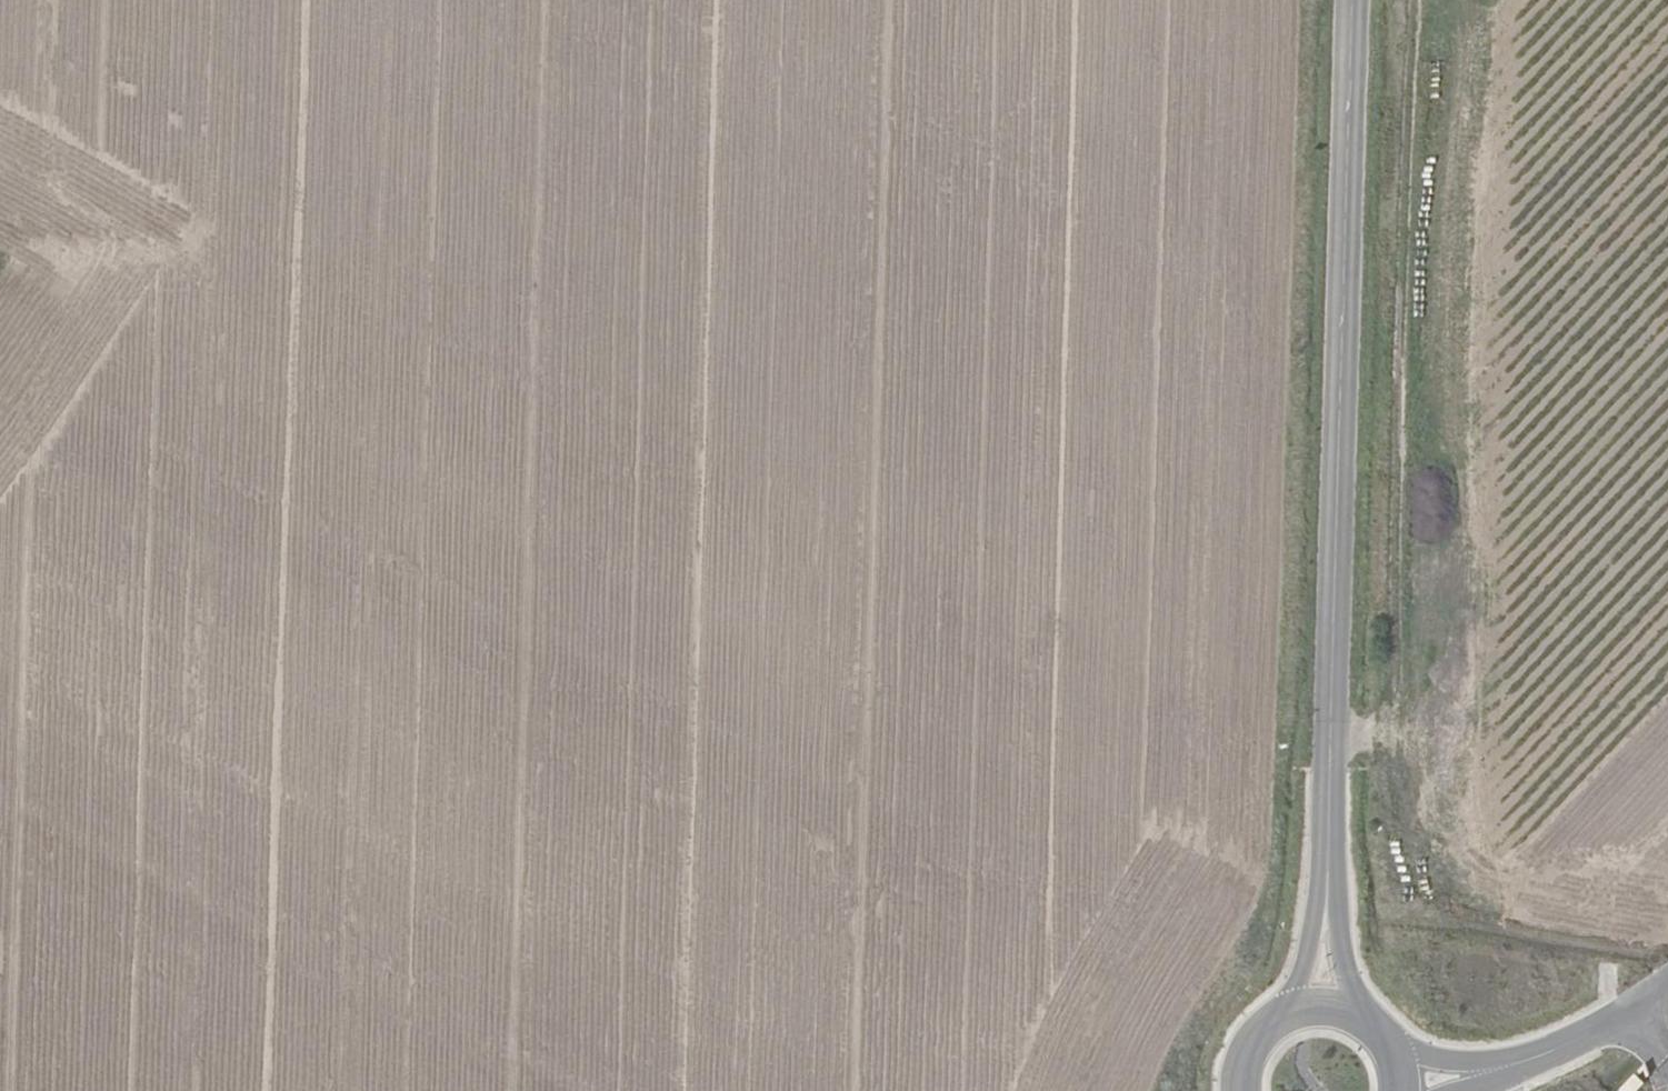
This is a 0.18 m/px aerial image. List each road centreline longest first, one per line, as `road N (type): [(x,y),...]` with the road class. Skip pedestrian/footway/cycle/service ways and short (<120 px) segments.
road 1 (tertiary): [(1320,1009),(1350,0)]
road 2 (unclassified): [(1388,1080),(1484,1071),(1647,1009),(1667,993)]
road 3 (tertiary): [(1320,1009),(1279,1015),(1258,1029),(1244,1050),(1237,1090)]

